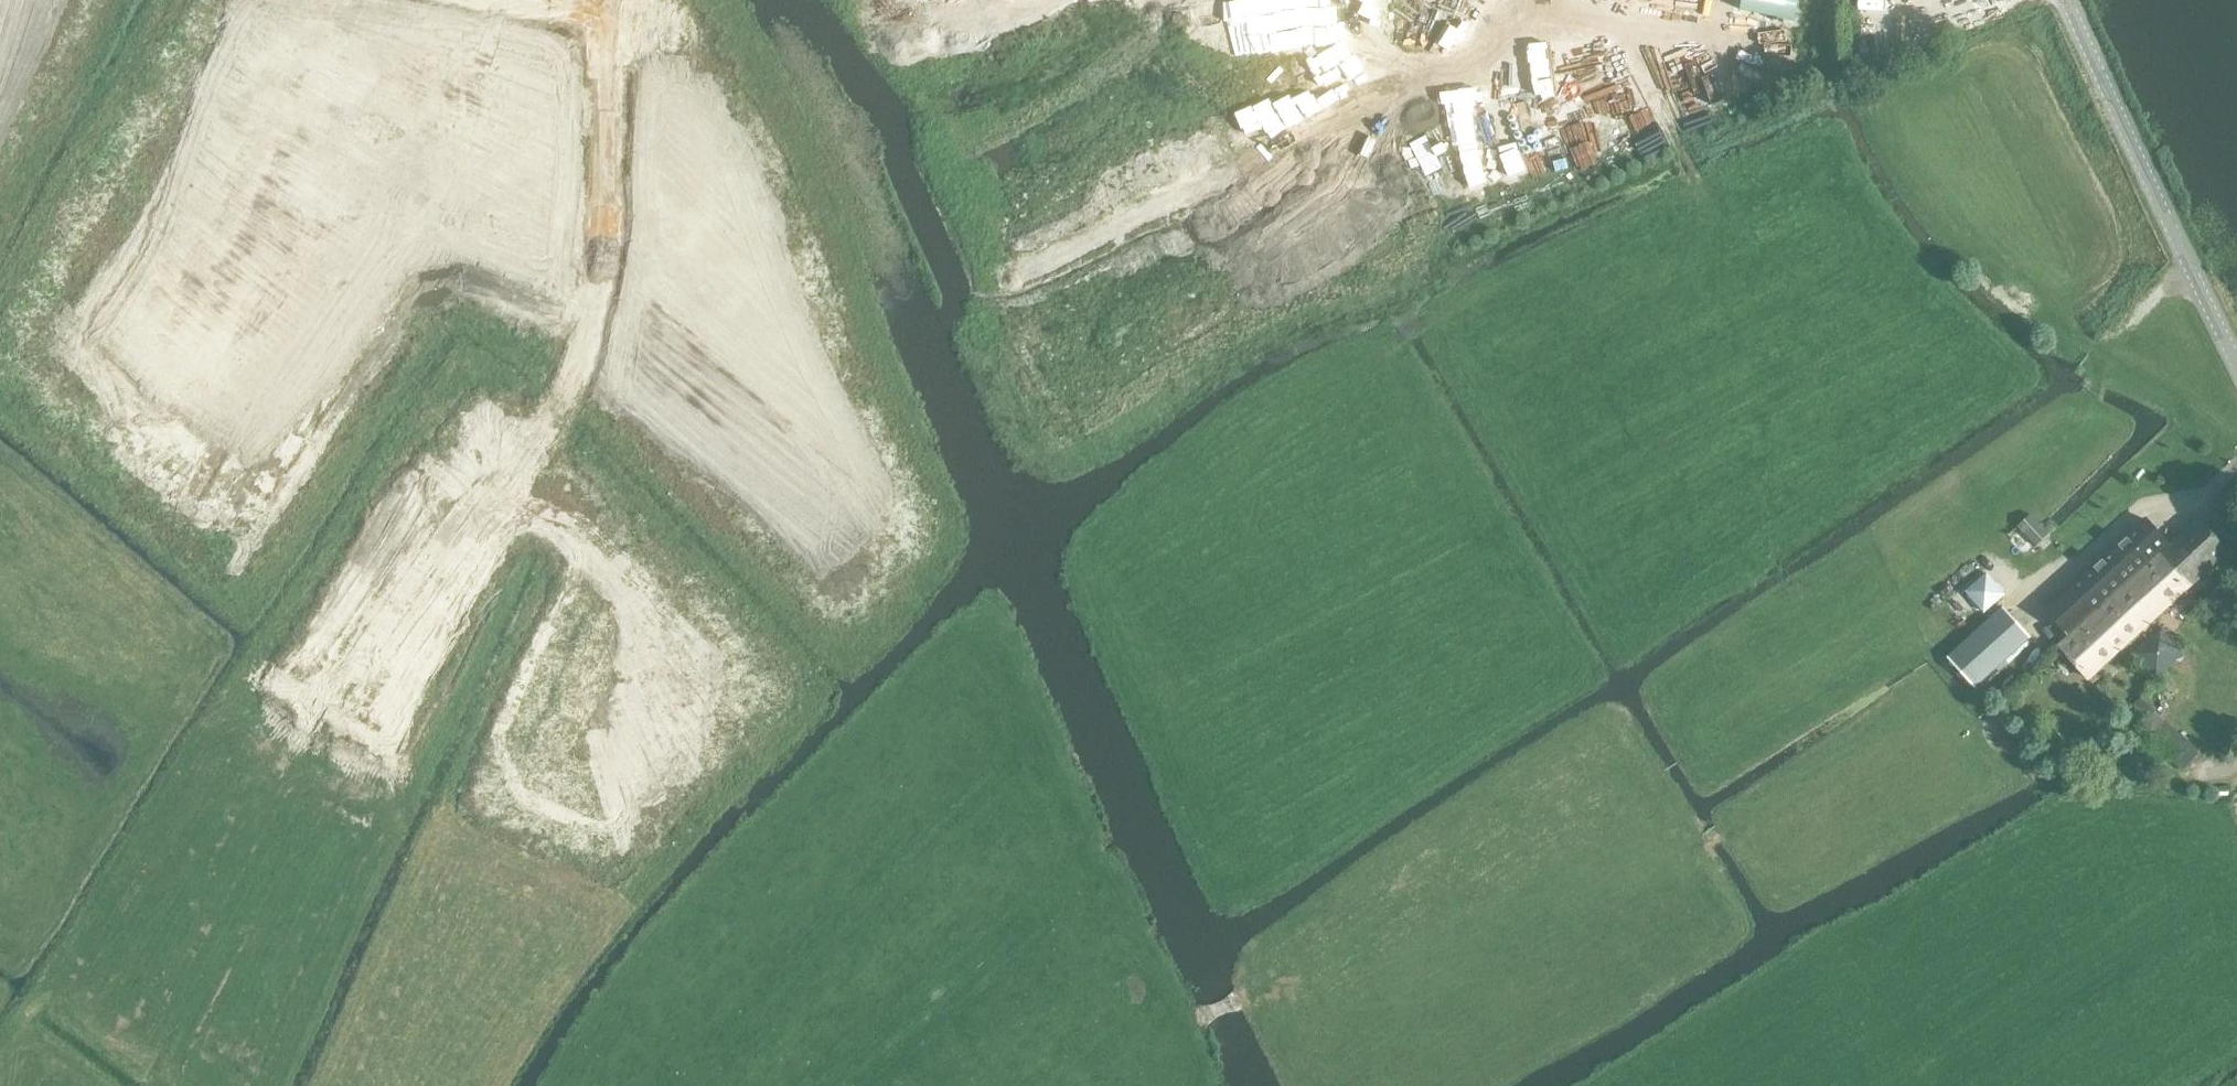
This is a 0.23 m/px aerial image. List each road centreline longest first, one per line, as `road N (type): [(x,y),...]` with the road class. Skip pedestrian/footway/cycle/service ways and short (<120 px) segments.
road 1 (track): [(2192,271),(2140,312),(2069,445),(1921,578),(1915,621),(1926,681),(1915,708),(1694,850),(1569,904)]
road 2 (tertiary): [(2236,366),(2064,0)]
road 3 (track): [(2236,1009),(2165,1052),(2081,1085)]
road 4 (track): [(362,95),(267,0)]

